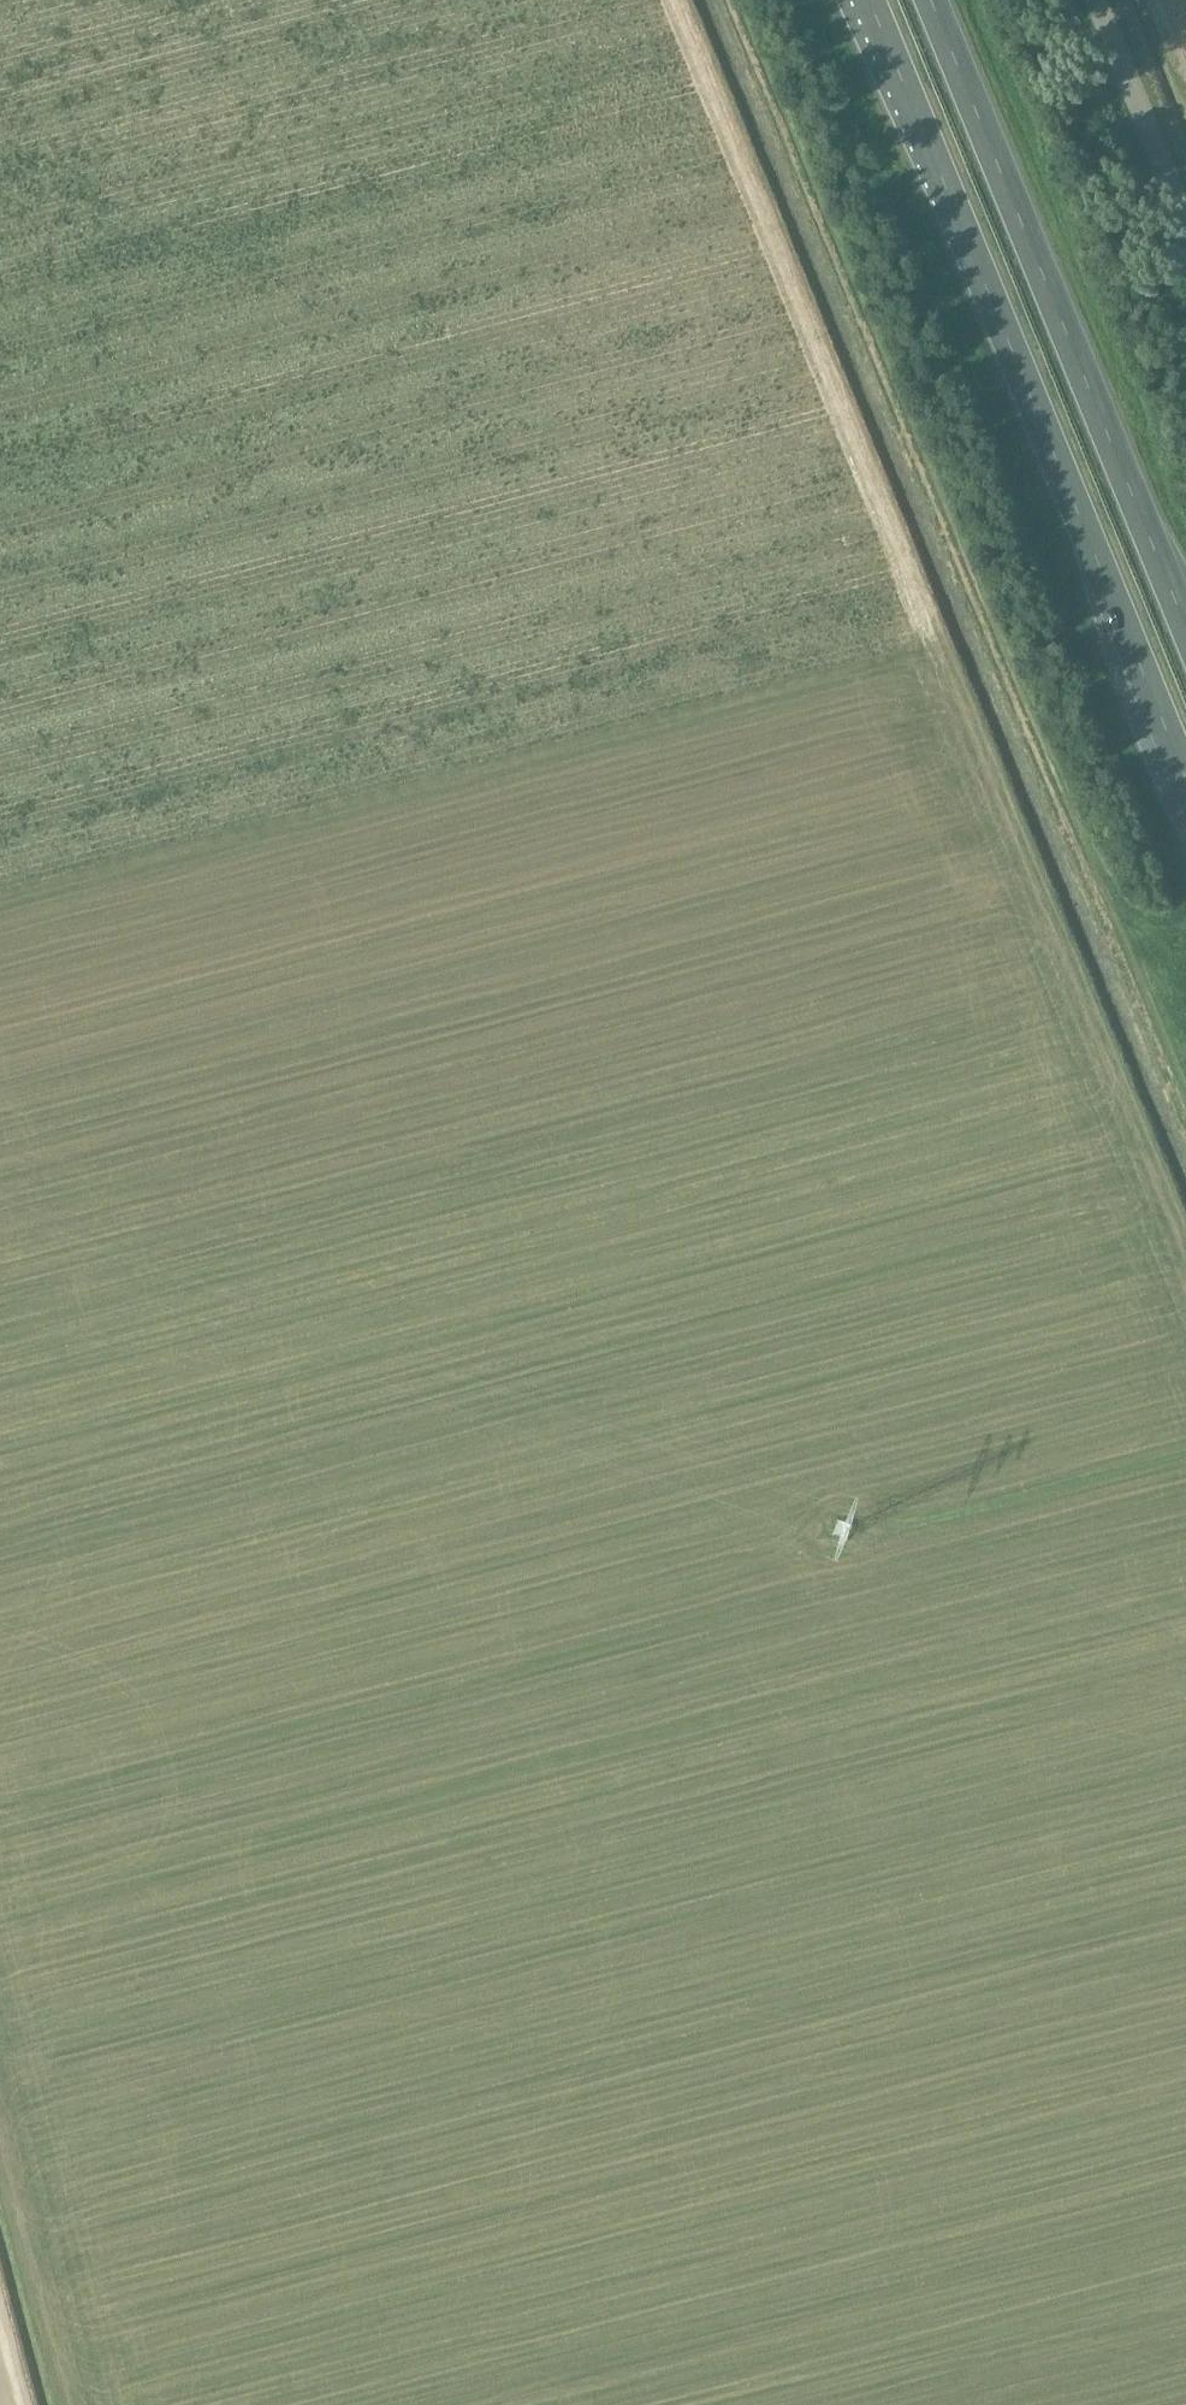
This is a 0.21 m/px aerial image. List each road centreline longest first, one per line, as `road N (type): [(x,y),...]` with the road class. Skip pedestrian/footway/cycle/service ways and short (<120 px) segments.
road 1 (trunk): [(870,0),(1185,776)]
road 2 (trunk): [(1185,627),(931,0)]
road 3 (unclassified): [(1185,221),(1096,0)]

